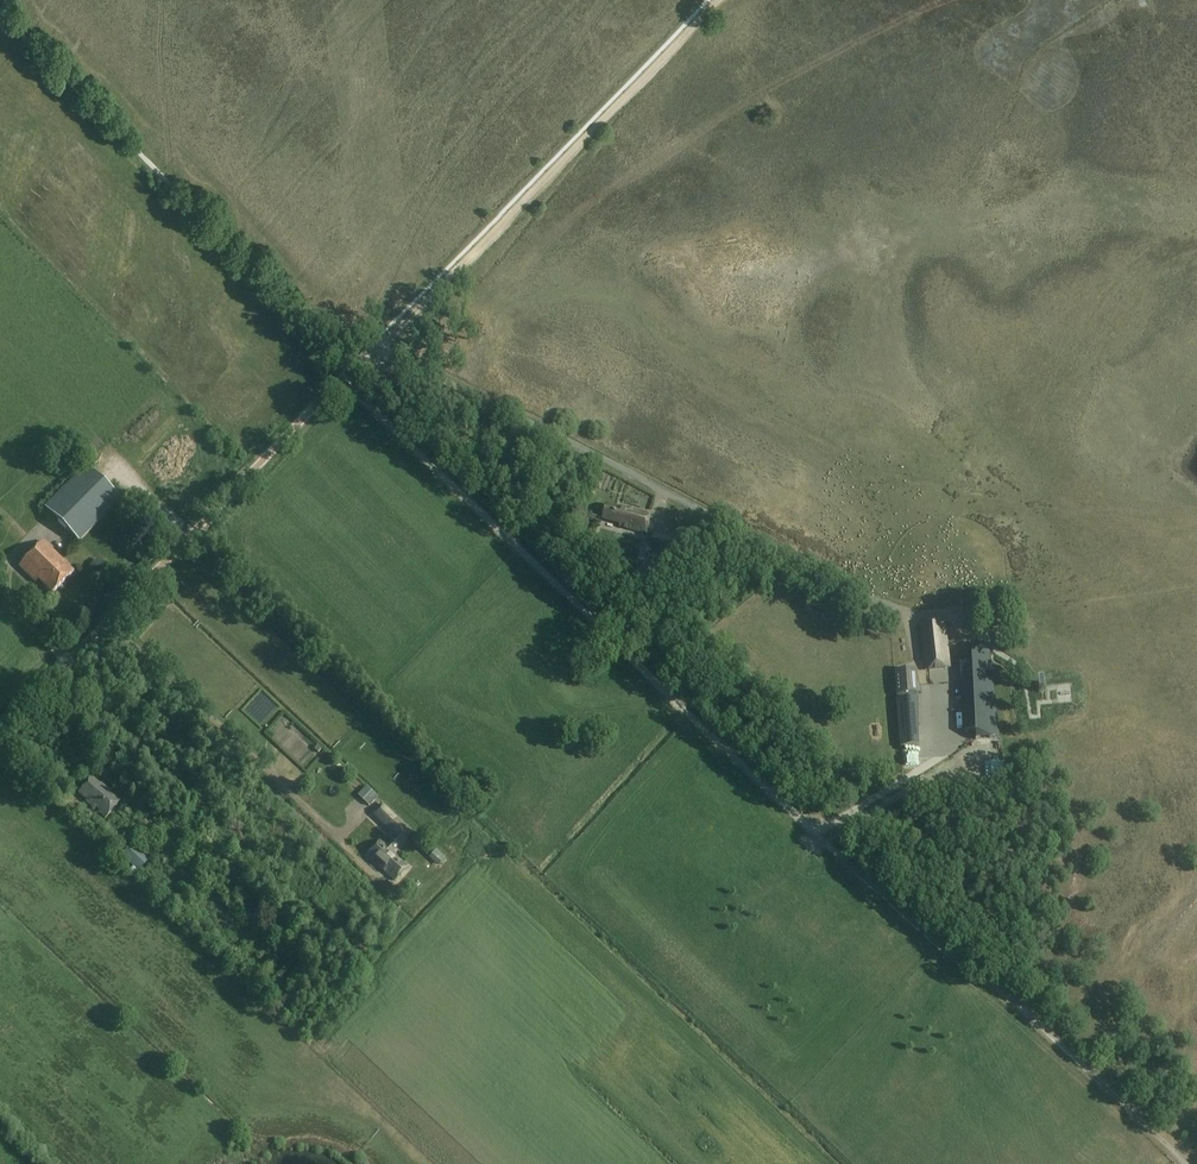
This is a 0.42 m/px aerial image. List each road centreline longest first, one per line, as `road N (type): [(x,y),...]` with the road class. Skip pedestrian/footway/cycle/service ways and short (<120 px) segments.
road 1 (unclassified): [(0,734),(381,346),(870,597),(909,611),(962,609),(965,634),(993,648)]
road 2 (track): [(341,380),(841,858),(931,941),(999,990)]
road 3 (track): [(381,346),(720,0)]
road 4 (track): [(999,990),(1187,1163)]
road 5 (track): [(823,839),(949,762),(944,692)]

